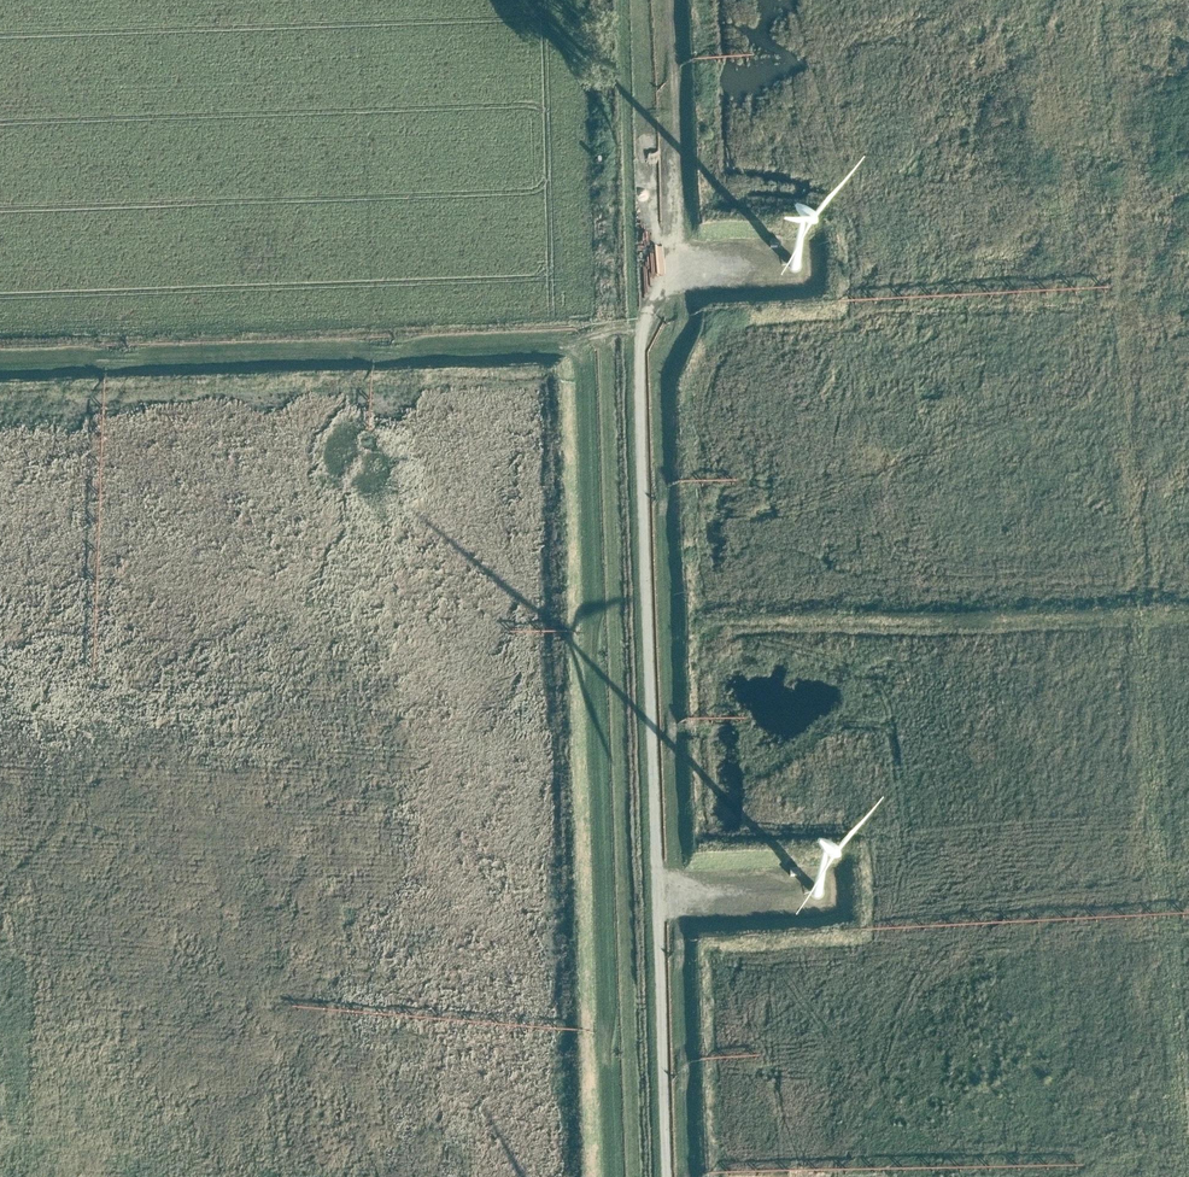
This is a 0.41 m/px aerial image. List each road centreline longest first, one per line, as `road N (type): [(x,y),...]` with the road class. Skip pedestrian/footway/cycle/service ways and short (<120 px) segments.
road 1 (track): [(651,290),(670,1176)]

